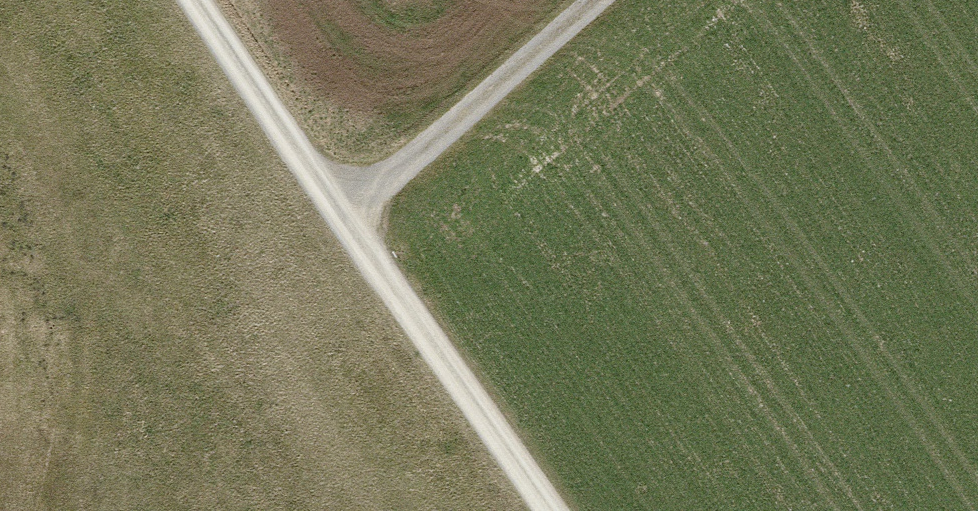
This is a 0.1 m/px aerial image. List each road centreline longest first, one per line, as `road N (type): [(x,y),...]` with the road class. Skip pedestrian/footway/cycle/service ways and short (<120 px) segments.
road 1 (track): [(545,510),(194,0)]
road 2 (track): [(593,0),(342,214)]

